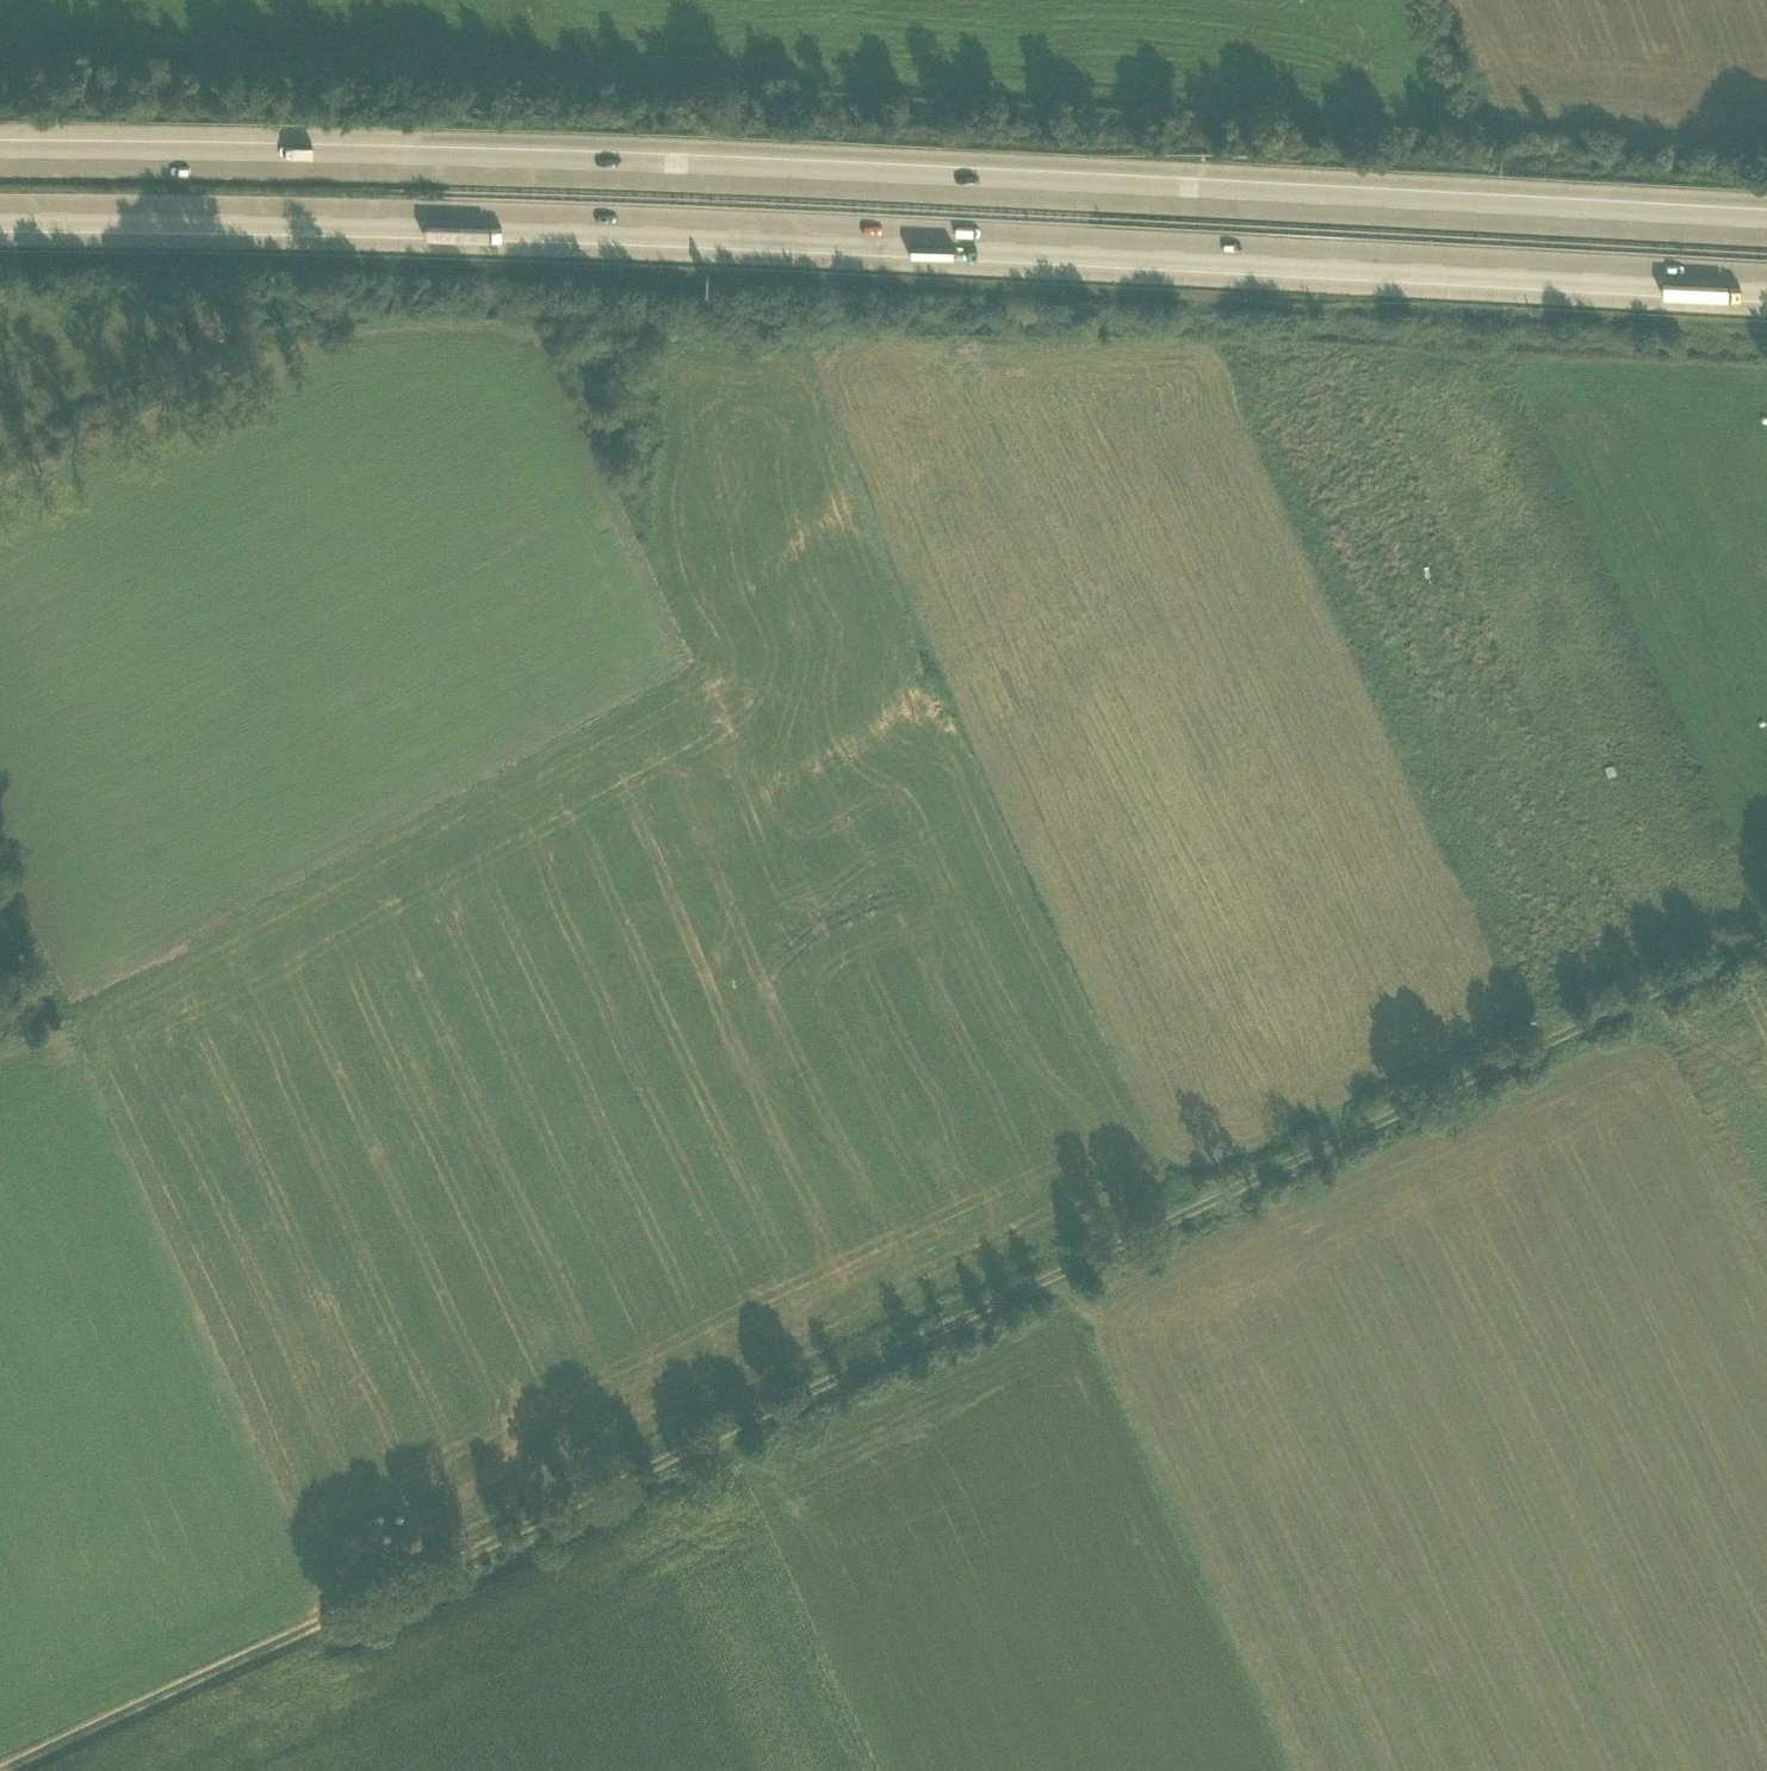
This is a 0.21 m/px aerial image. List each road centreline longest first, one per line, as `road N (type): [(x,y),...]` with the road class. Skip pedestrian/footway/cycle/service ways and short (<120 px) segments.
road 1 (track): [(0,1769),(1766,926)]
road 2 (motorway): [(1766,224),(403,154),(0,150)]
road 3 (motorway): [(0,205),(405,211),(1766,277)]

